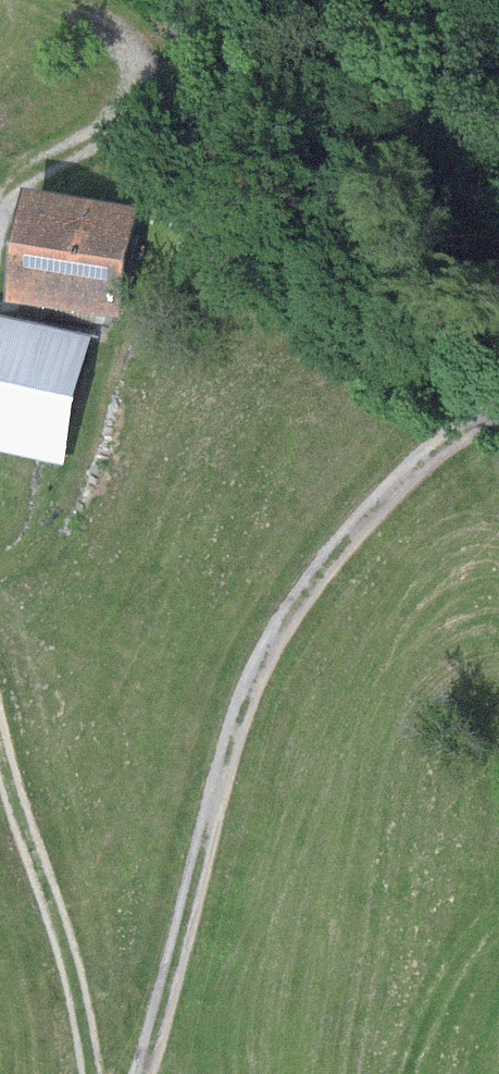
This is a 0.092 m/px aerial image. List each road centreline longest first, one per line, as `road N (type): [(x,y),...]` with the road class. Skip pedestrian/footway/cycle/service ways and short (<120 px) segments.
road 1 (track): [(142,1073),(257,674),(300,601),(416,461),(498,411)]
road 2 (track): [(92,1073),(68,949),(0,742)]
road 3 (track): [(0,197),(136,94)]

